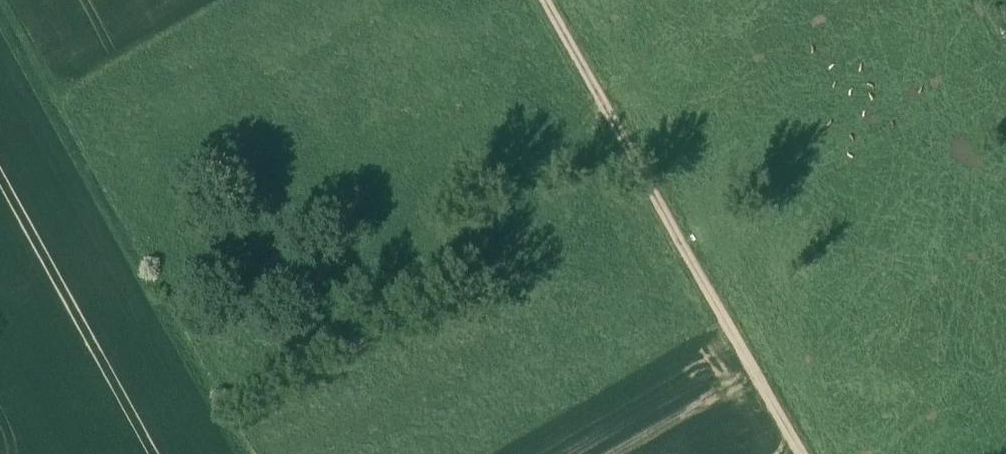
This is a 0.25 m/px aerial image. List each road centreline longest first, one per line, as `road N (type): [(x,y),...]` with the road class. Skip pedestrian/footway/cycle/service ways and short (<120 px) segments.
road 1 (track): [(800,453),(545,0)]

